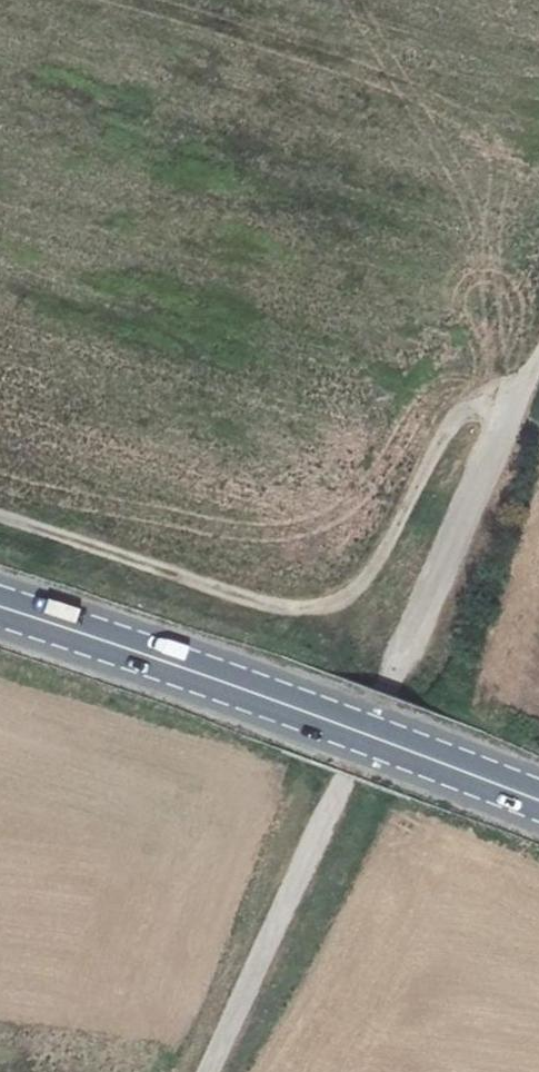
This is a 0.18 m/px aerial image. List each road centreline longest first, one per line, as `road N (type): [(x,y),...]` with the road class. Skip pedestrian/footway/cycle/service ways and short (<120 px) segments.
road 1 (track): [(538,360),(518,404),(461,411),(371,577),(337,604),(291,609),(0,517)]
road 2 (primary): [(538,806),(266,699),(0,612)]
road 3 (unclassified): [(211,1071),(343,788)]
road 4 (unclassified): [(391,674),(518,404)]
road 5 (unclassified): [(391,674),(343,788)]

